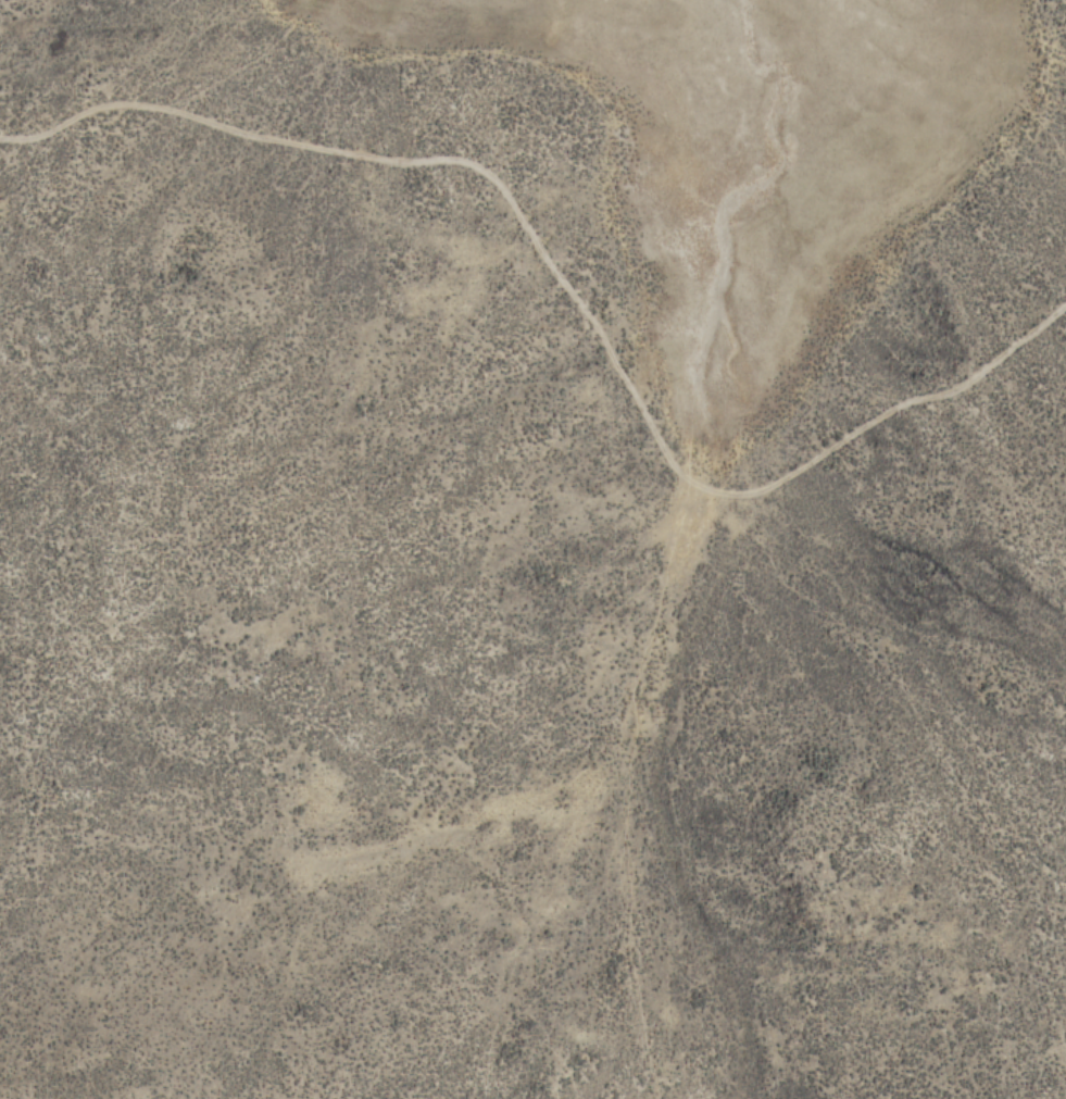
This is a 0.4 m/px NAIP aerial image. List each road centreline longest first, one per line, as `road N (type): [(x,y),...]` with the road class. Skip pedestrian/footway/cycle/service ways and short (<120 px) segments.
road 1 (track): [(0,139),(32,137),(104,105),(135,104),(247,137),(404,162),(475,163),(512,195),(685,472),(740,495),(761,494),(914,400),(978,377),(1065,306)]

